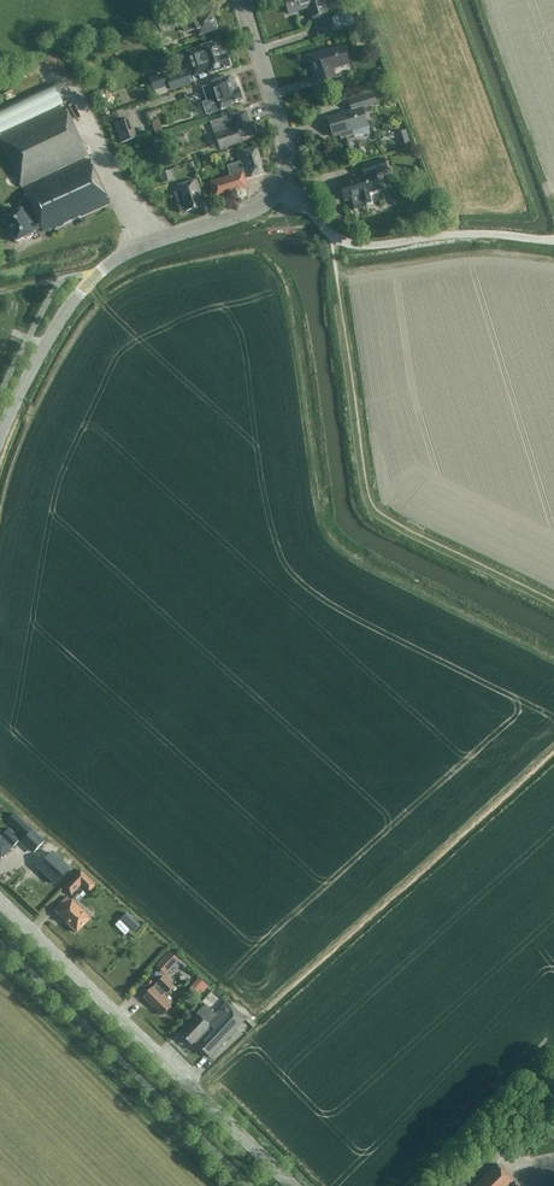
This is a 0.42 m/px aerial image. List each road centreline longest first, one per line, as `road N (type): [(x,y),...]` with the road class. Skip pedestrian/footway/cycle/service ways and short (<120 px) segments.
road 1 (tertiary): [(293,1185),(0,901)]
road 2 (track): [(333,237),(368,247),(479,234),(553,239)]
road 3 (tertiary): [(276,193),(286,151),(242,0)]
road 4 (tertiary): [(94,275),(276,193)]
road 5 (tertiary): [(0,439),(54,332),(94,275)]

